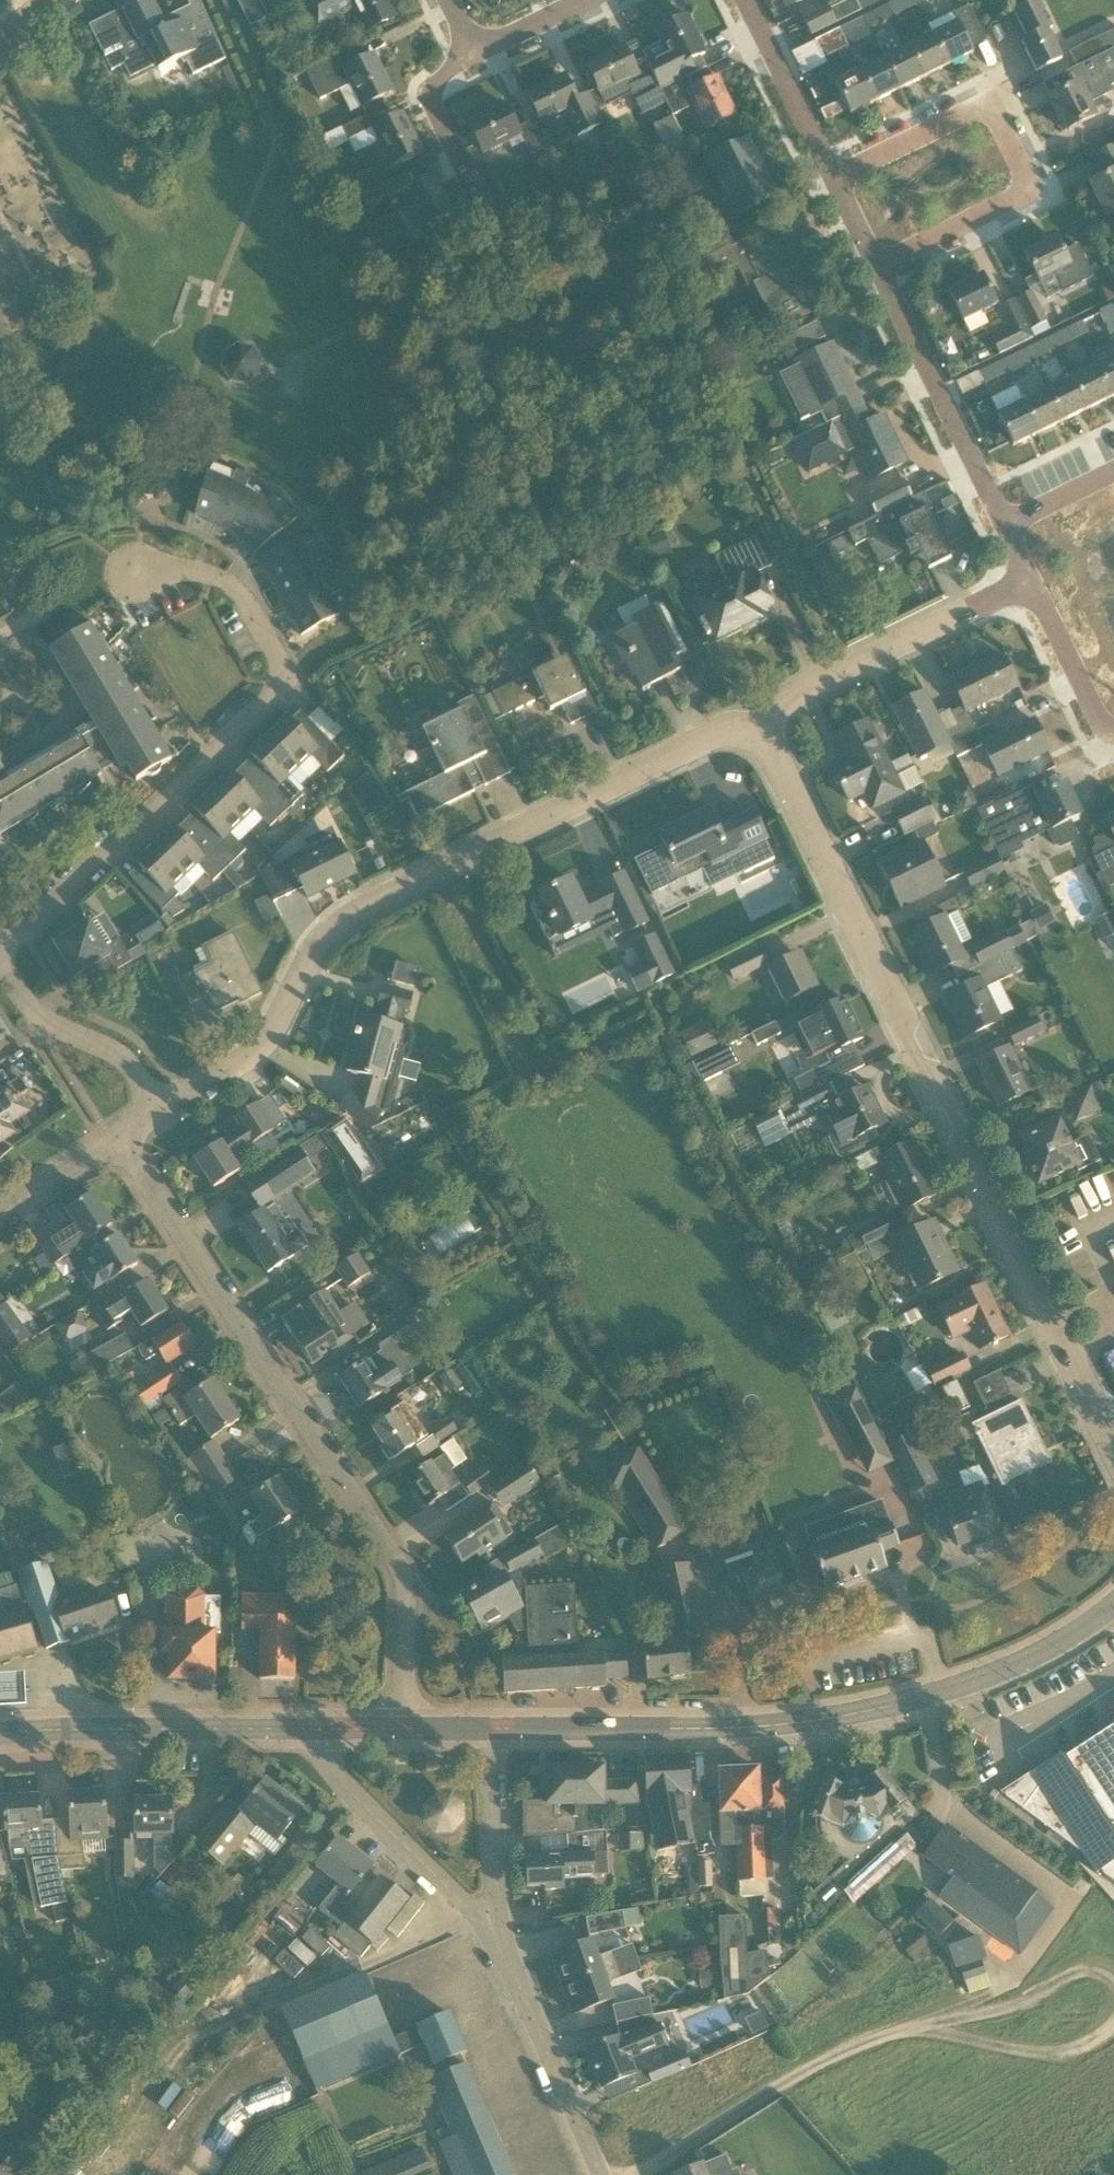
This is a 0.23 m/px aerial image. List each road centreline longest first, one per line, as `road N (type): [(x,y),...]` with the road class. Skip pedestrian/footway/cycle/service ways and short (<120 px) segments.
road 1 (residential): [(1113,1453),(753,717)]
road 2 (residential): [(156,1111),(261,1038),(331,921),(753,717)]
road 3 (tertiary): [(404,1729),(400,1572),(117,1139)]
road 4 (secondary): [(488,1730),(694,1730),(850,1716),(966,1686),(1051,1650),(1113,1606)]
road 5 (residential): [(0,955),(278,687),(276,662),(237,593),(198,573),(156,574)]
road 6 (residential): [(872,274),(1032,191),(991,104),(829,182)]
road 7 (secondary): [(0,1733),(319,1730)]
road 8 (residential): [(753,717),(1024,581)]
road 9 (residential): [(498,1928),(463,1903),(341,1779),(319,1730)]
road 10 (residential): [(600,2174),(498,1928)]
road 11 (residential): [(987,500),(872,274)]
road 12 (tertiary): [(156,1111),(128,1063),(44,1023),(0,963)]
road 13 (residential): [(829,182),(740,0)]
road 14 (residential): [(498,1928),(488,1730)]
road 15 (residential): [(1024,581),(1098,730),(1113,746)]
road 16 (residential): [(483,206),(432,92),(469,59)]
road 17 (residential): [(0,1220),(69,1164),(117,1139)]
road 18 (residential): [(987,500),(1113,442)]
road 19 (residential): [(469,59),(593,0)]

